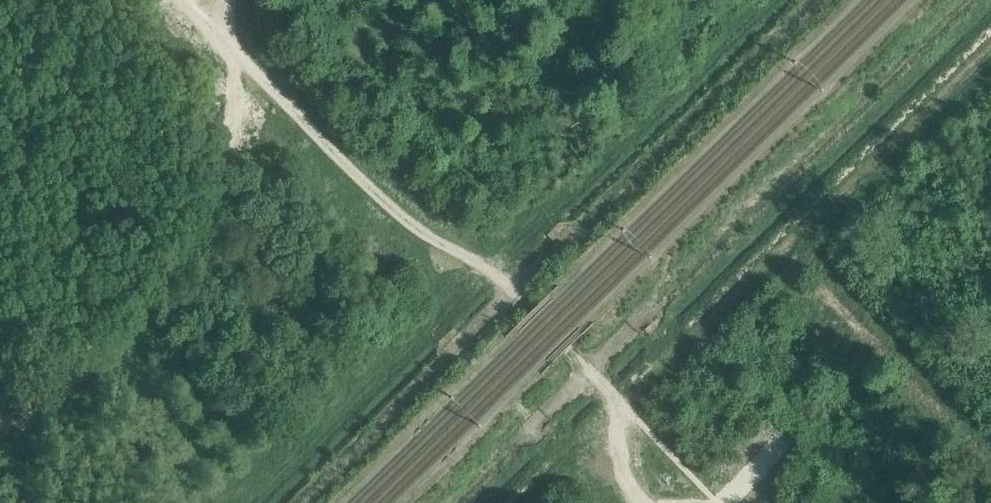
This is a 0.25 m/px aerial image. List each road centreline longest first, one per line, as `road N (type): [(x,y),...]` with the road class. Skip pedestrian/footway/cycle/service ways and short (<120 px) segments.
road 1 (track): [(247,502),(771,0)]
road 2 (track): [(295,502),(811,0)]
road 3 (track): [(990,47),(511,502)]
road 4 (track): [(967,0),(633,327)]
road 5 (track): [(454,502),(633,327)]

